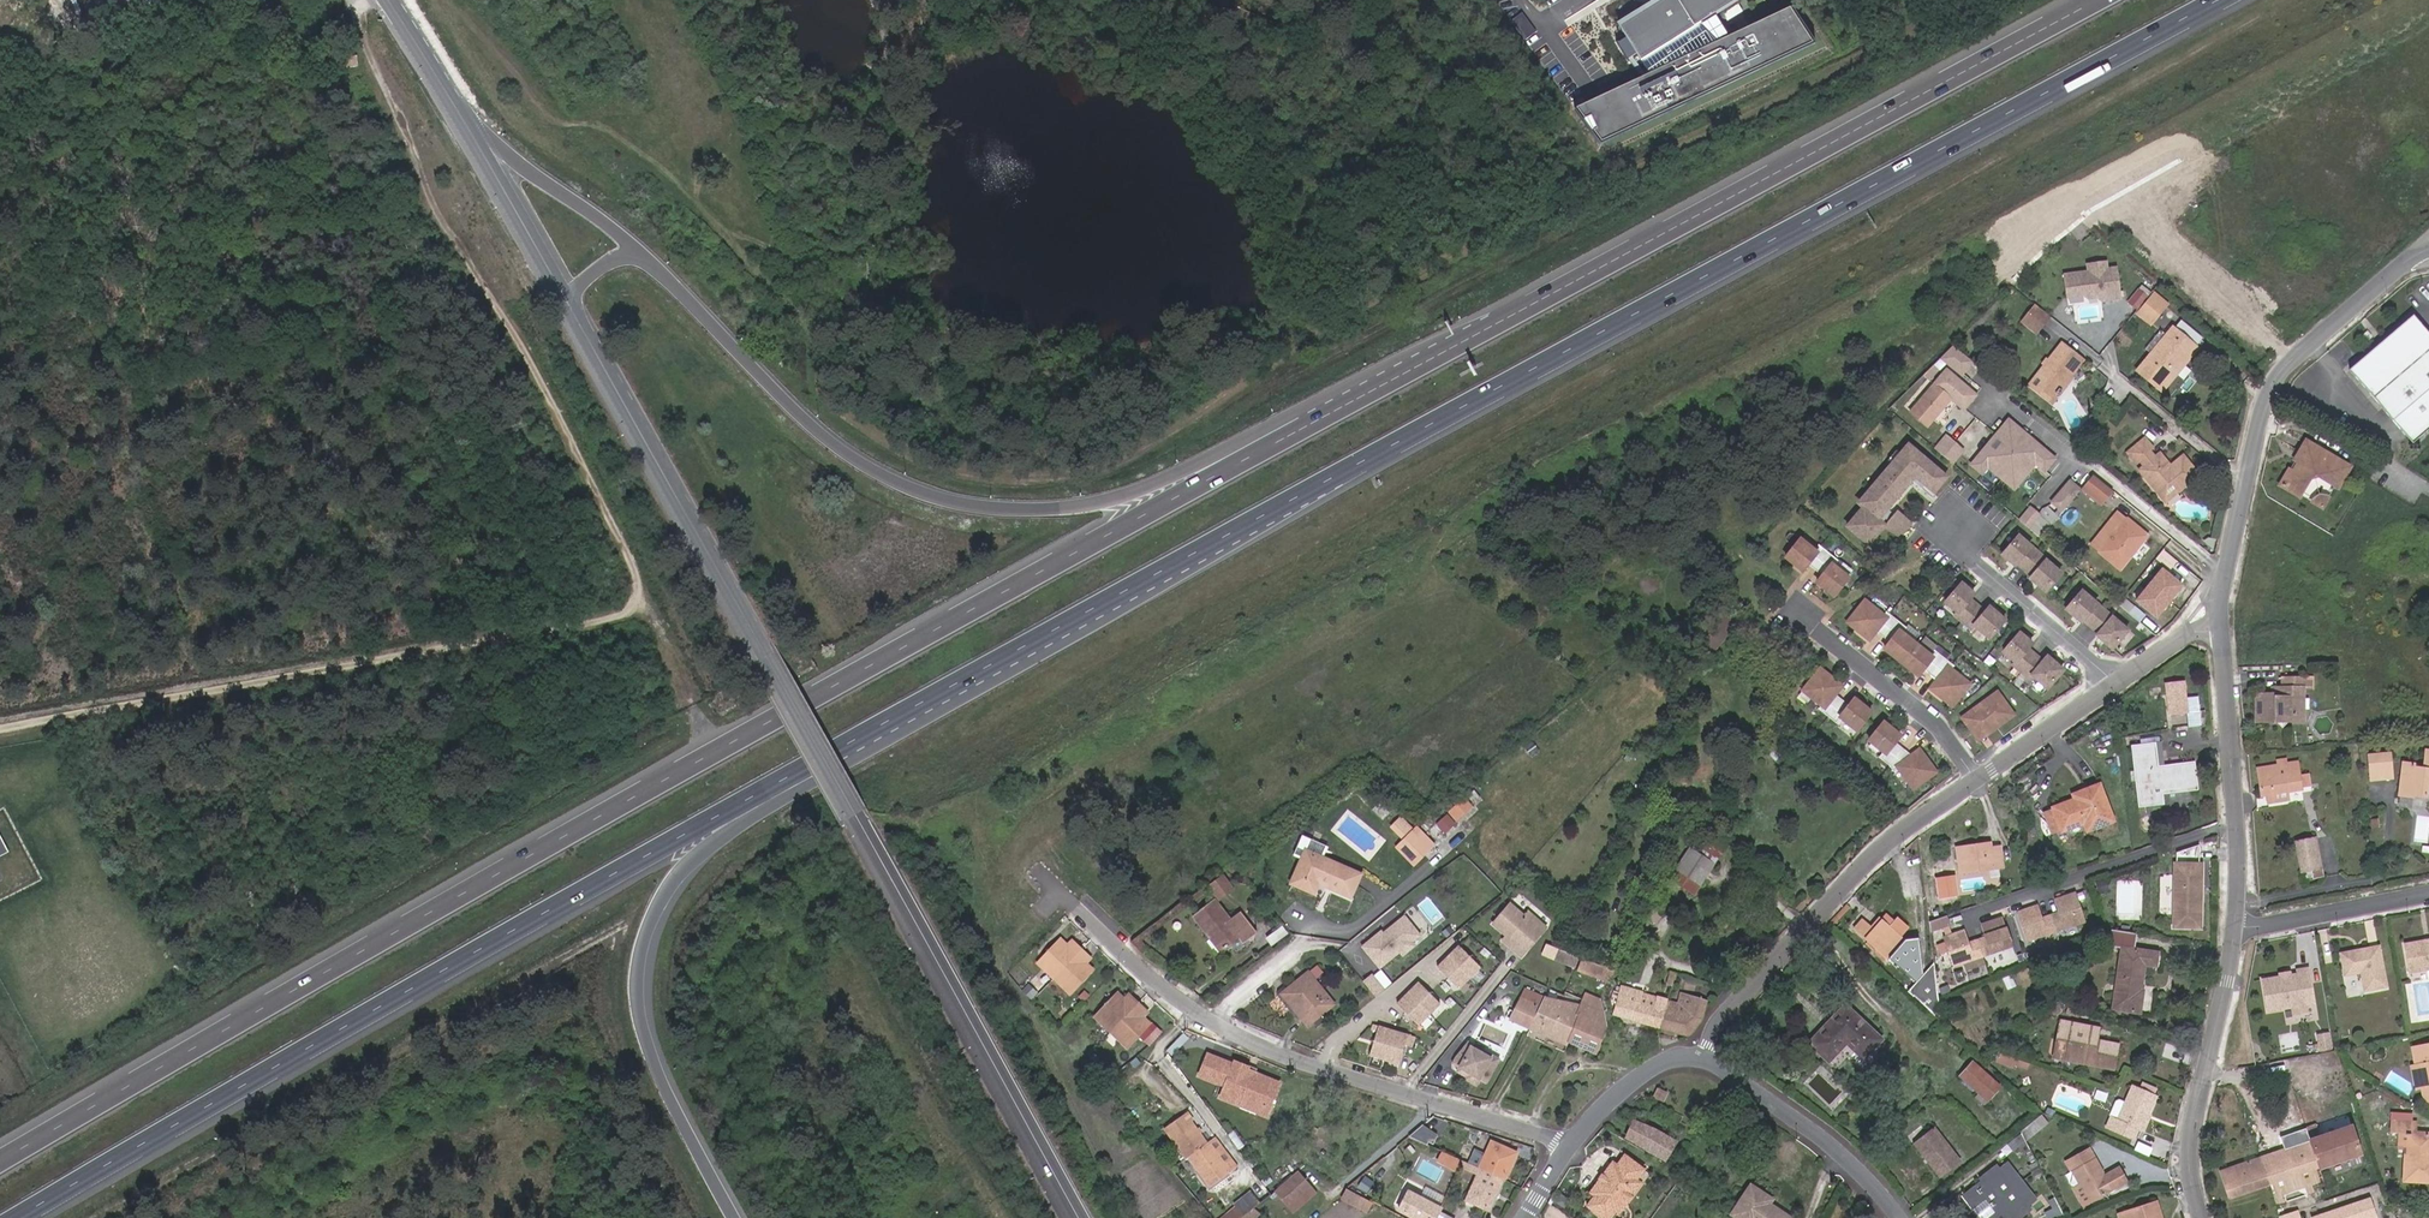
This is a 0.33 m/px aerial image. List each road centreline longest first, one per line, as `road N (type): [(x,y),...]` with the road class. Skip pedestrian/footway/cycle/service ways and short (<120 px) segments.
road 1 (motorway): [(1521,312),(777,716),(0,1163)]
road 2 (track): [(2291,0),(1451,452),(1308,539),(1231,572),(958,730)]
road 3 (motorway): [(19,1217),(807,766),(1326,481)]
road 4 (track): [(0,731),(623,626),(642,598),(510,333),(442,228),(354,0)]
road 5 (motorway): [(740,1217),(663,1076),(645,1022),(653,933),(679,885),(768,807),(1223,552),(1326,481)]
road 6 (tertiary): [(1082,1217),(571,304)]
road 7 (motorway): [(1326,481),(2222,0)]
road 8 (motorway): [(1521,312),(1420,350),(1136,490),(1050,510),(984,509),(899,483),(820,435),(644,256)]
road 9 (motorway): [(2098,0),(1521,312)]
road 10 (track): [(447,0),(553,109),(605,111),(898,324)]
road 11 (residential): [(1568,1147),(1321,1068),(1223,1027),(1153,982),(1074,905)]
road 12 (residential): [(2221,620),(2221,587),(2272,384),(2399,266),(2428,249)]
road 13 (residential): [(1703,1058),(1714,1028),(1872,858),(1974,779)]
road 14 (track): [(1002,1217),(830,930)]
road 15 (residential): [(2235,929),(2238,857),(2221,620)]
road 16 (residential): [(2202,1217),(2191,1136),(2235,929)]
road 17 (residential): [(1703,1058),(1824,1139),(1899,1217)]
road 18 (residential): [(2114,681),(1971,559),(1953,523)]
road 19 (motorway): [(644,256),(469,125)]
road 20 (residential): [(1974,779),(1941,723),(1823,632)]
road 21 (tertiary): [(571,304),(469,125)]
road 22 (residential): [(2235,929),(2428,893)]
road 23 (residential): [(1974,779),(2114,681)]
road 24 (residential): [(1568,1147),(1646,1071),(1677,1058),(1703,1058)]
road 25 (track): [(2225,575),(2100,472)]
road 26 (track): [(2246,478),(2133,392),(2122,392)]
road 27 (tertiary): [(469,125),(391,0)]
road 28 (residential): [(2114,681),(2189,631),(2221,620)]

